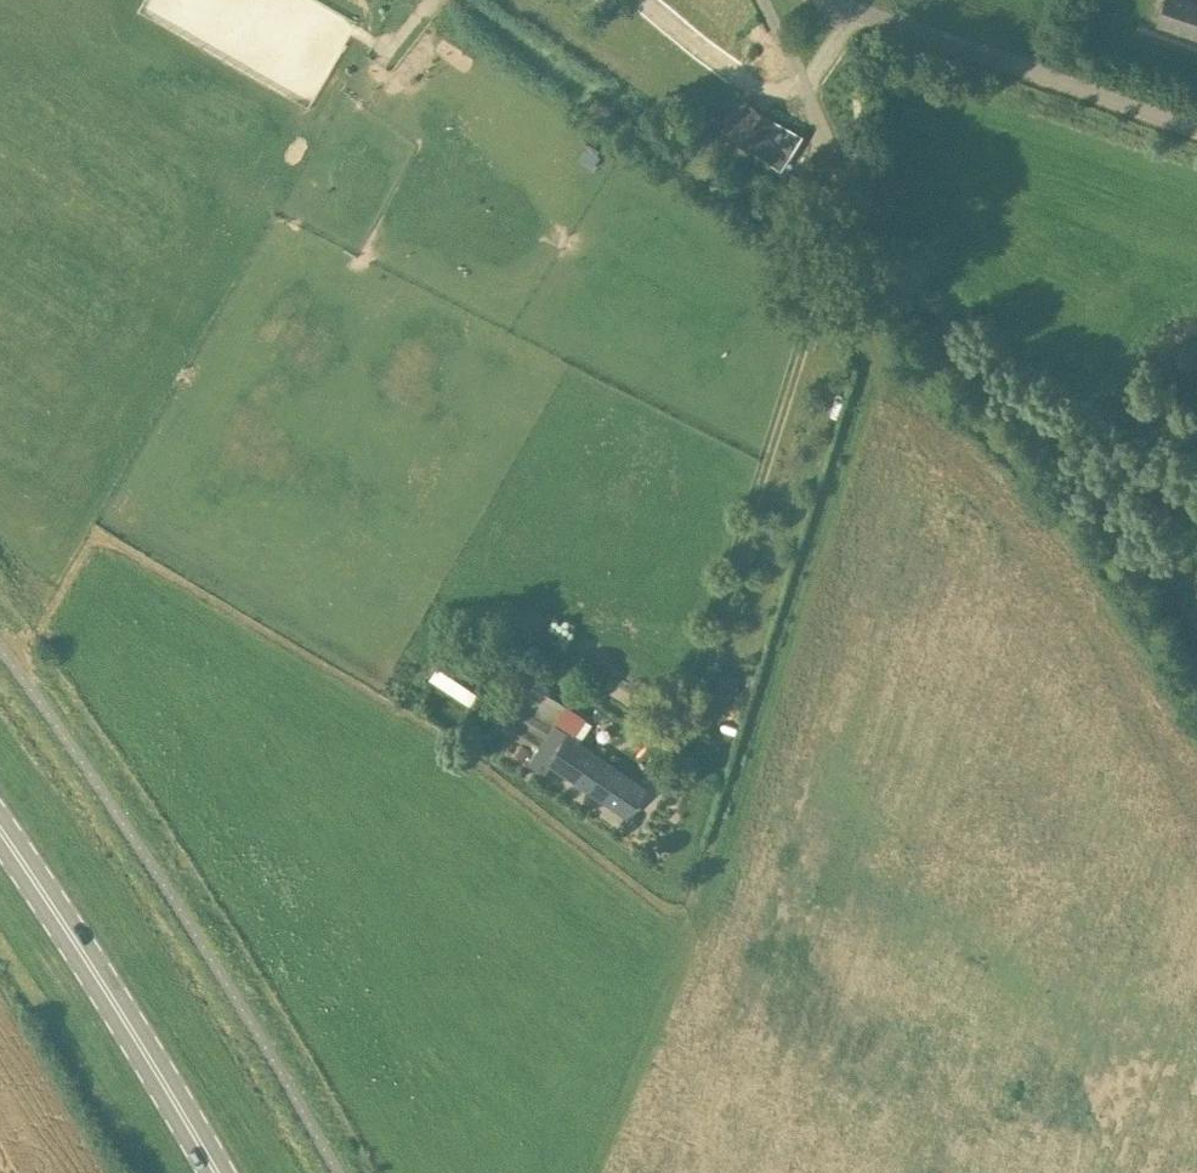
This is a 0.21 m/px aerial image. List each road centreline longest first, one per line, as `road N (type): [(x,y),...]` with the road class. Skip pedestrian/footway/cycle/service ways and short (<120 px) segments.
road 1 (secondary): [(210,1172),(140,1048),(0,835)]
road 2 (unclassified): [(1196,126),(847,0)]

